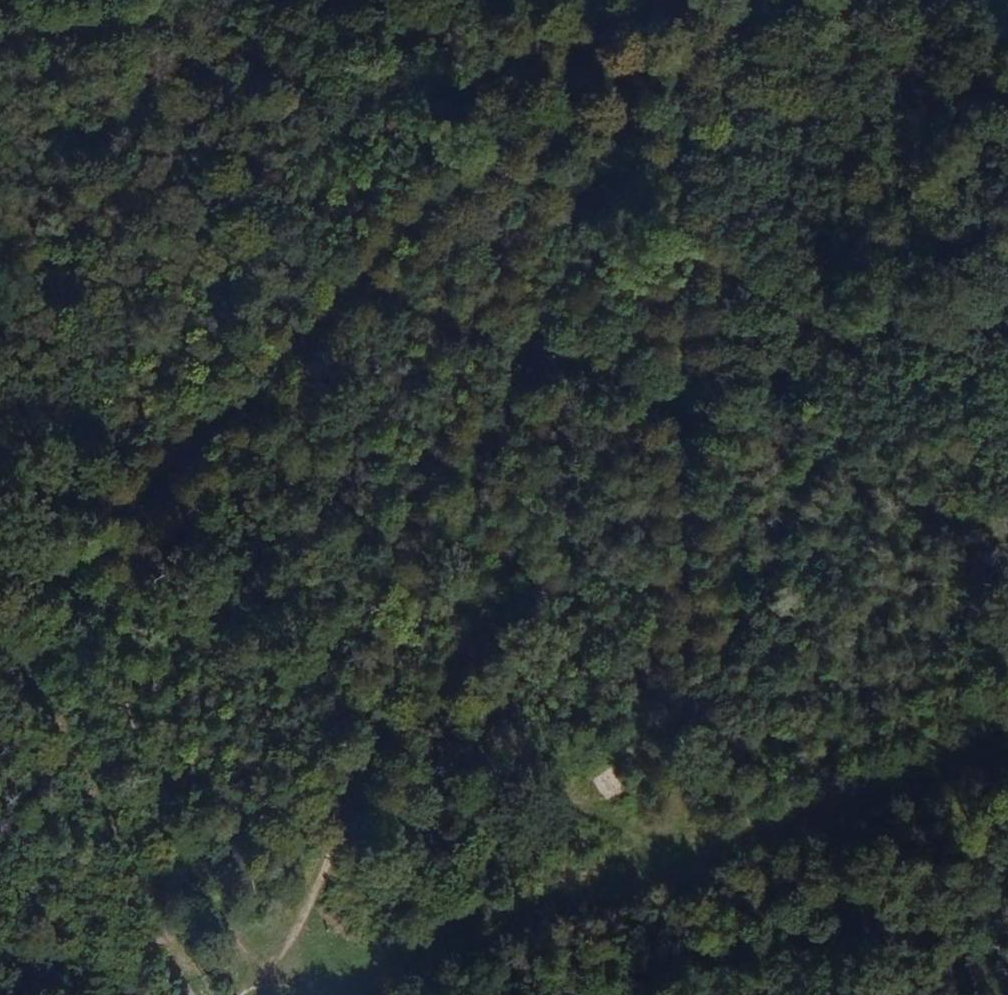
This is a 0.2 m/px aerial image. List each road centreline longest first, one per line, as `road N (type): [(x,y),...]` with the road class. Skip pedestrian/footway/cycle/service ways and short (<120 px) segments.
road 1 (track): [(671,880),(369,735),(39,630),(368,302),(634,0)]
road 2 (track): [(666,0),(678,428),(671,880)]
road 3 (track): [(514,357),(330,838),(255,994)]
road 4 (track): [(514,357),(0,161)]
road 5 (track): [(217,994),(0,547)]
road 6 (track): [(382,0),(0,47)]
road 7 (track): [(652,0),(514,357)]
road 8 (track): [(971,994),(671,880)]
road 9 (track): [(748,0),(1007,107)]

